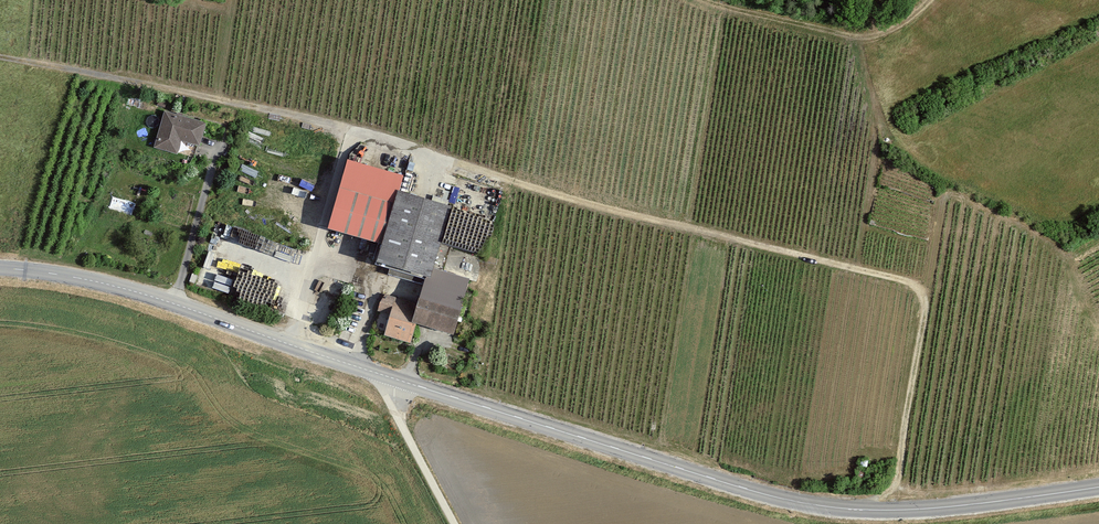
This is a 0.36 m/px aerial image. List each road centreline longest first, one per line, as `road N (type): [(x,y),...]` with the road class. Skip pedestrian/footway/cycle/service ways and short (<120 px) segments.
road 1 (track): [(0,57),(346,130),(605,209),(900,278),(924,290),(926,309),(903,459),(895,485),(862,511)]
road 2 (secondary): [(0,268),(79,278),(175,305),(772,499),(912,510),(1098,488)]
road 3 (track): [(710,0),(868,37),(931,0)]
road 4 (track): [(456,523),(373,372)]

